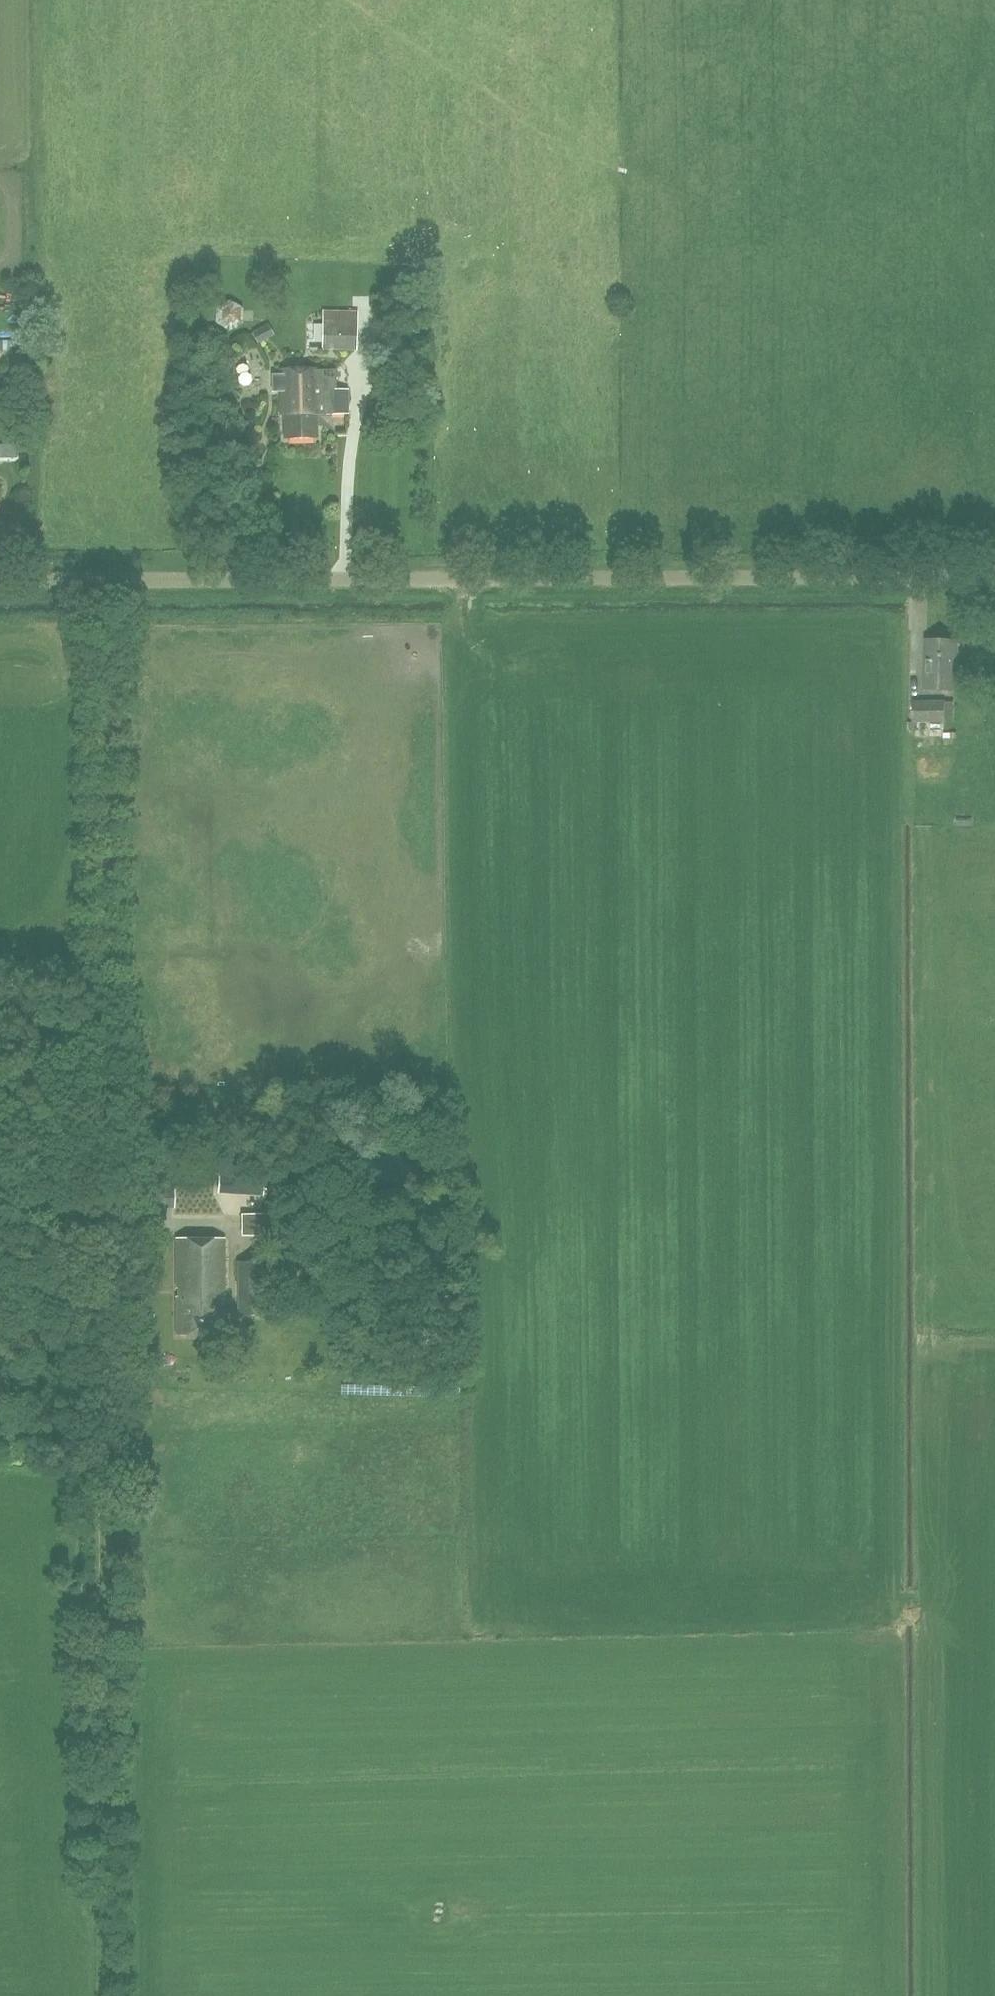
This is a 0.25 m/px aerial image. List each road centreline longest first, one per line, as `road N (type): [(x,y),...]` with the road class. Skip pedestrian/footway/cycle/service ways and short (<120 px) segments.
road 1 (unclassified): [(994,576),(105,582)]
road 2 (unclassified): [(106,1231),(105,582)]

